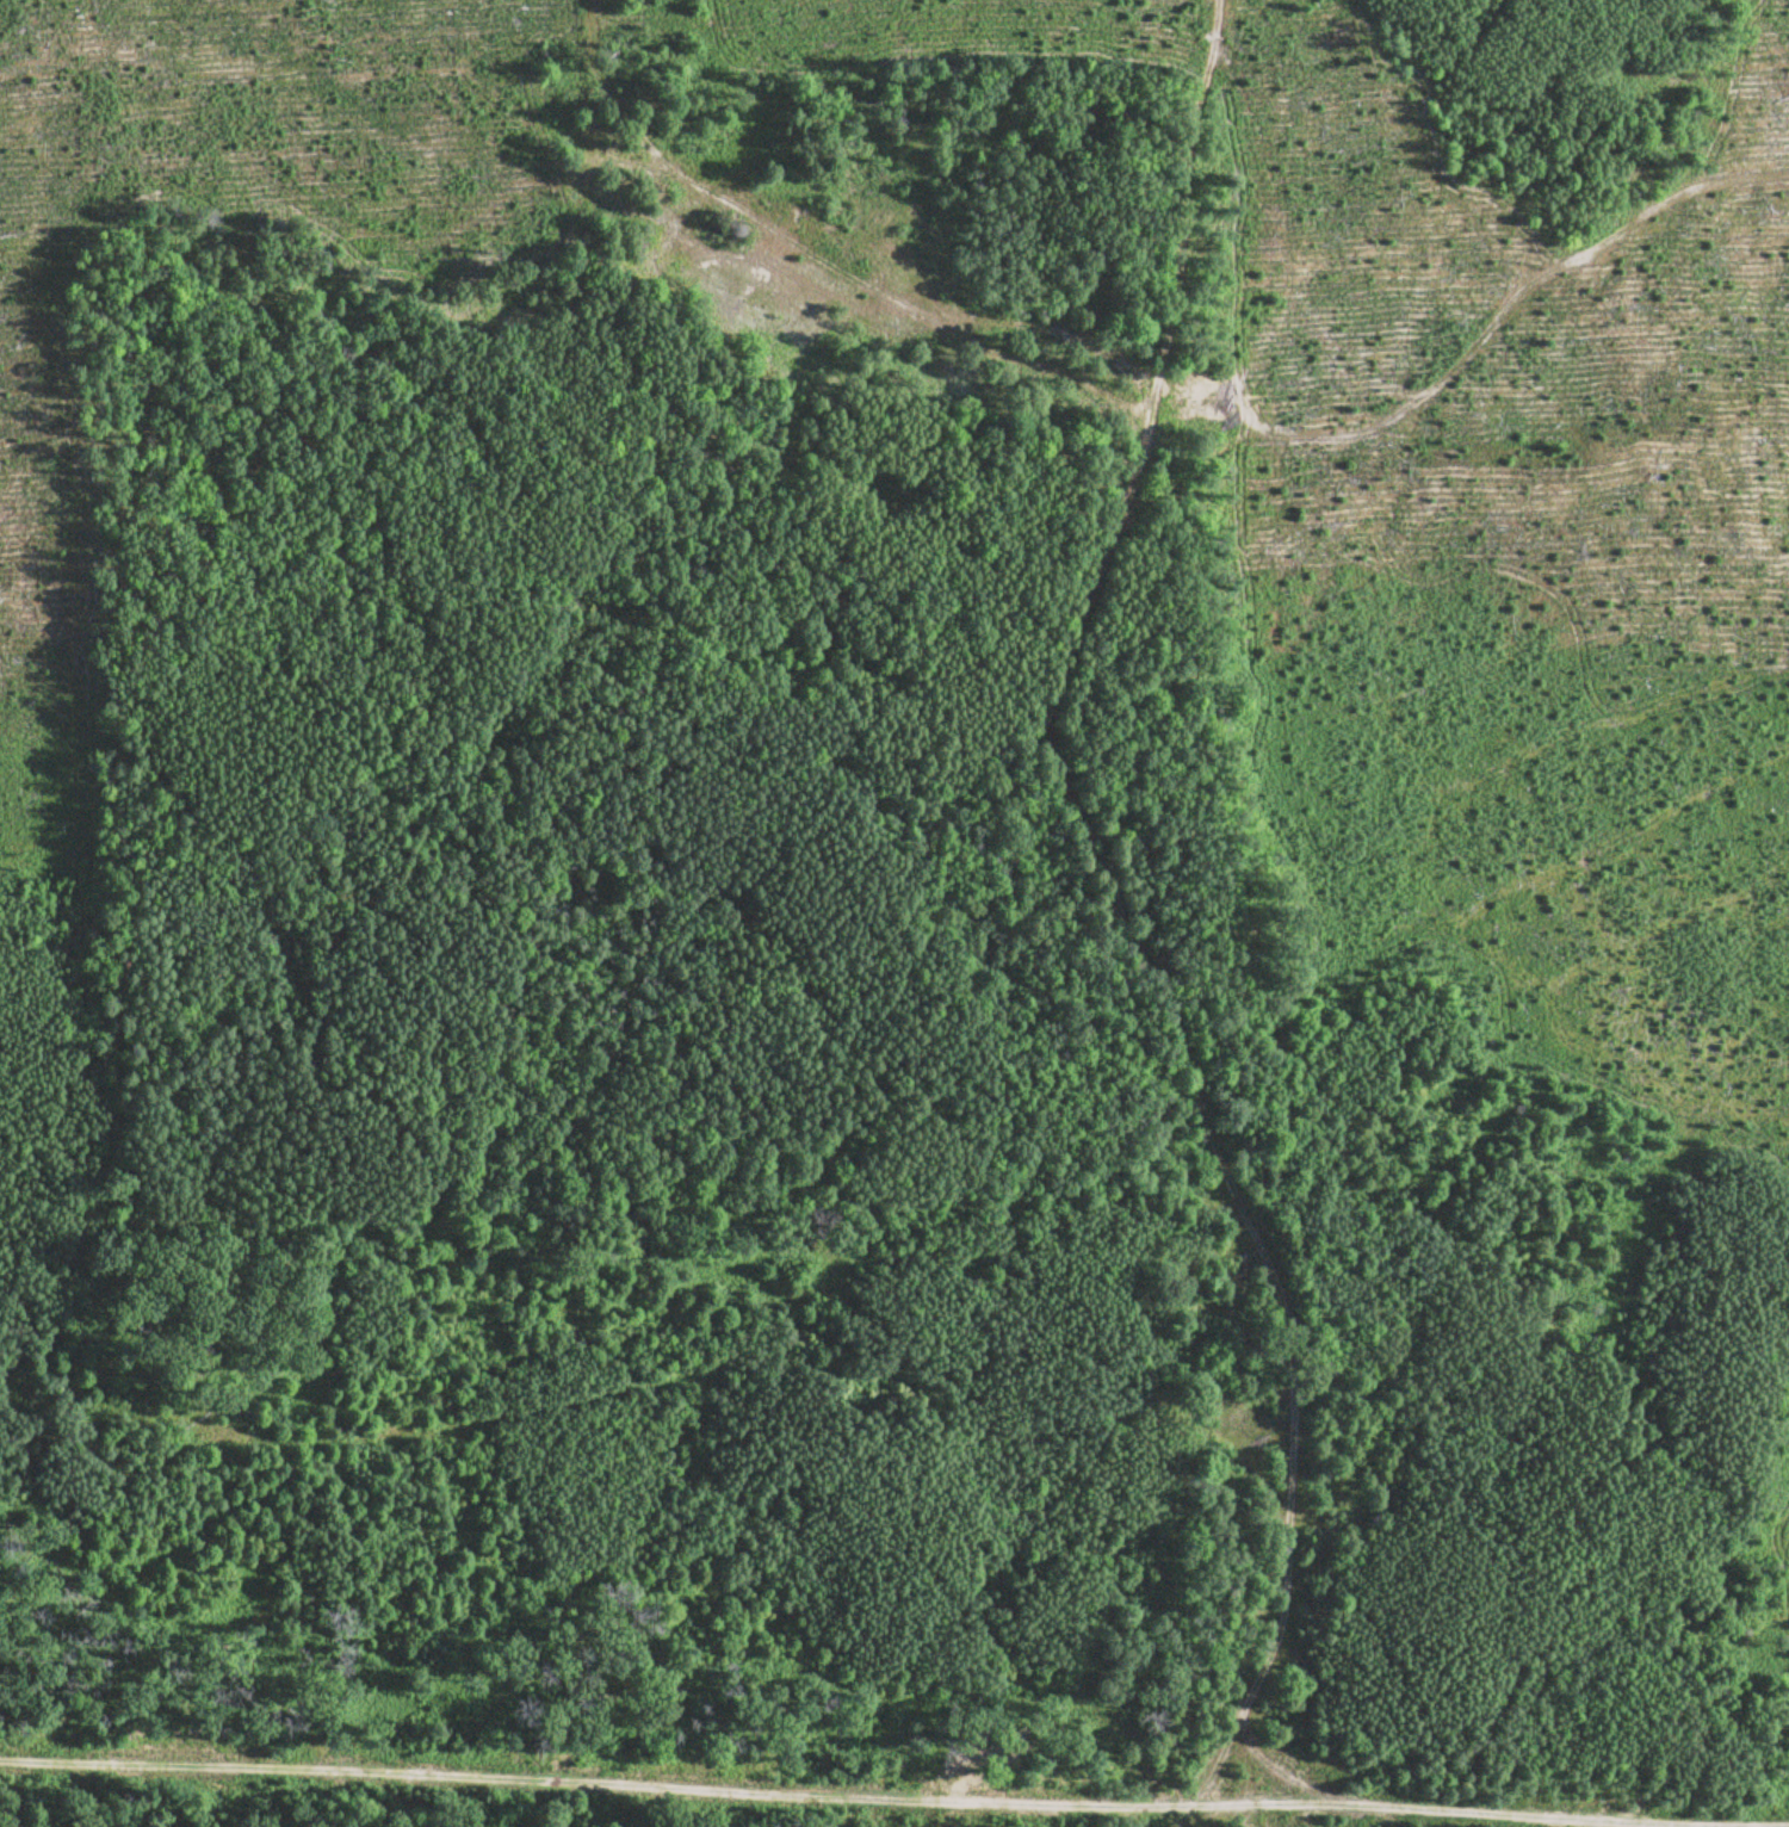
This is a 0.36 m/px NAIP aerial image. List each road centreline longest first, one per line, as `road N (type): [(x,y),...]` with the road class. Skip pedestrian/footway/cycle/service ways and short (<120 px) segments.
road 1 (track): [(1200,0),(1165,120),(1152,265),(1172,371),(1094,597),(1054,680),(1051,731),(1119,916),(1141,946),(1202,1114),(1290,1315),(1294,1535),(1280,1637),(1224,1757),(1176,1826)]
road 2 (track): [(0,1769),(460,1779),(880,1803),(1188,1809),(1349,1802),(1659,1826)]

